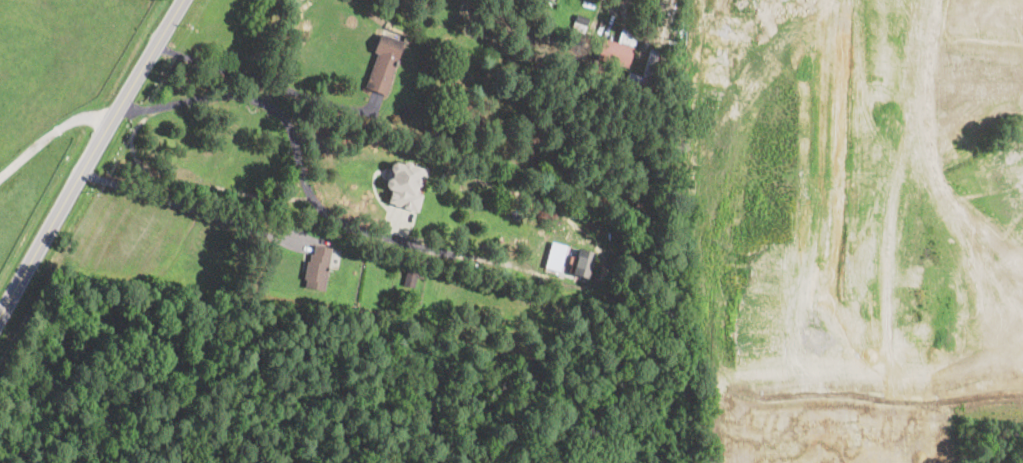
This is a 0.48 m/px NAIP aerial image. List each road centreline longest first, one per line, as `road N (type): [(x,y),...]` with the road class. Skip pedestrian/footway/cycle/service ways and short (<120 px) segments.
road 1 (residential): [(0,323),(185,0)]

